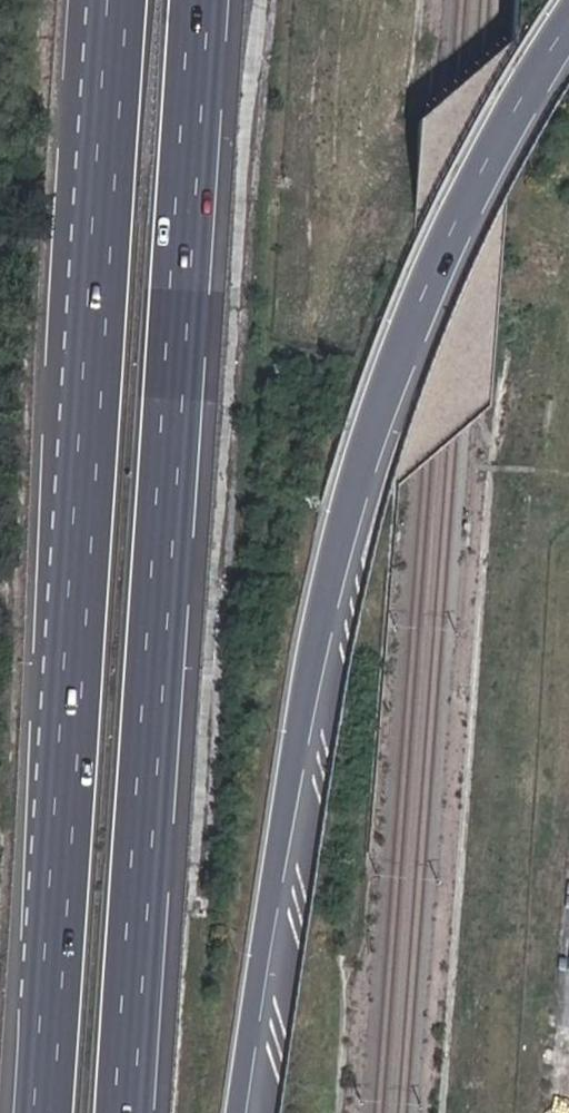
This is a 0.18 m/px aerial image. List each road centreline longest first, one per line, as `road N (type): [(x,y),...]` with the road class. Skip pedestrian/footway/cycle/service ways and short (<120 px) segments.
road 1 (motorway): [(235,1112),(286,801),(347,505),(439,253),(568,19)]
road 2 (motorway): [(127,1112),(205,0)]
road 3 (motorway): [(118,0),(44,1112)]

